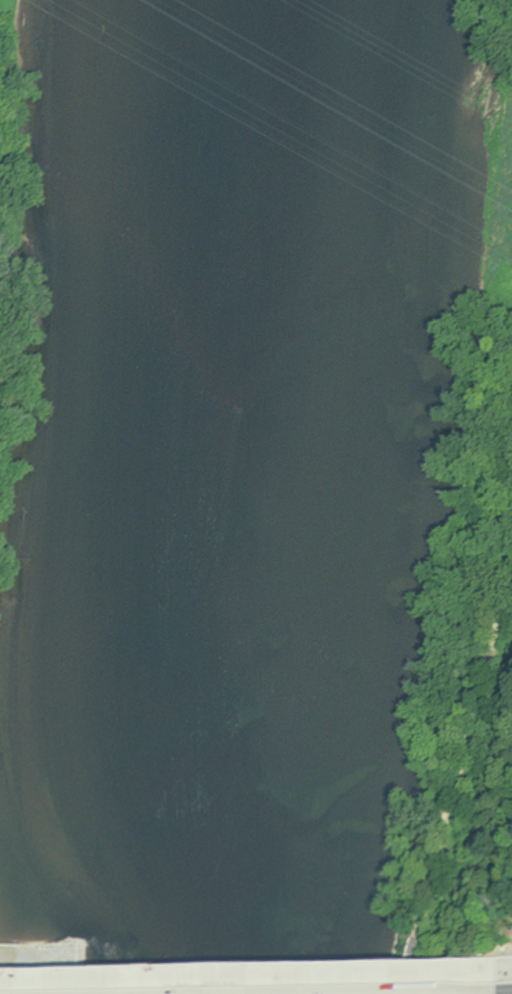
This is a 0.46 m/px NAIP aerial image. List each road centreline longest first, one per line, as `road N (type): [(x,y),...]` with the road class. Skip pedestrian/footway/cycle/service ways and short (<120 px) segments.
road 1 (motorway): [(489,969),(0,979)]

